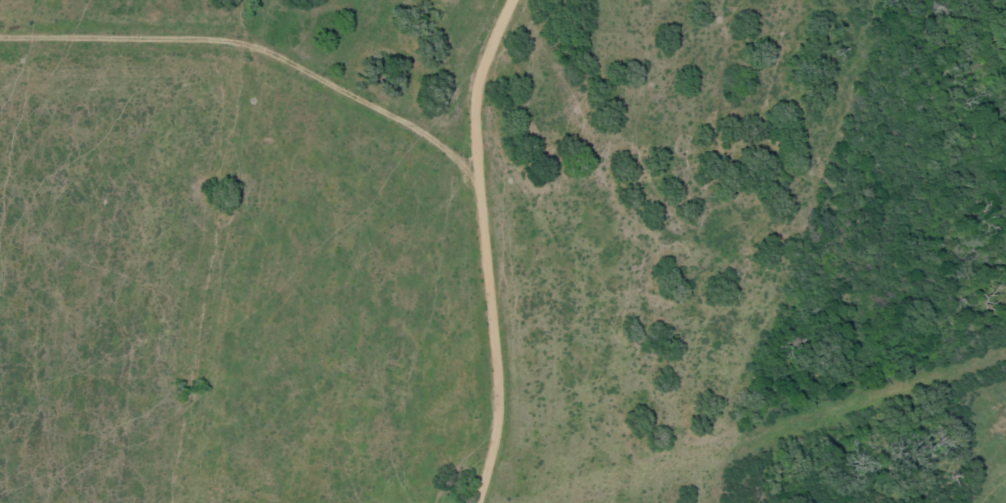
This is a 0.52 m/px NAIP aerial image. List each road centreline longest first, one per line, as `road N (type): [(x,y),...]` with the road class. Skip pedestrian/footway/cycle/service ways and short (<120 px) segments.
road 1 (residential): [(475,502),(498,382),(475,112),(512,0)]

